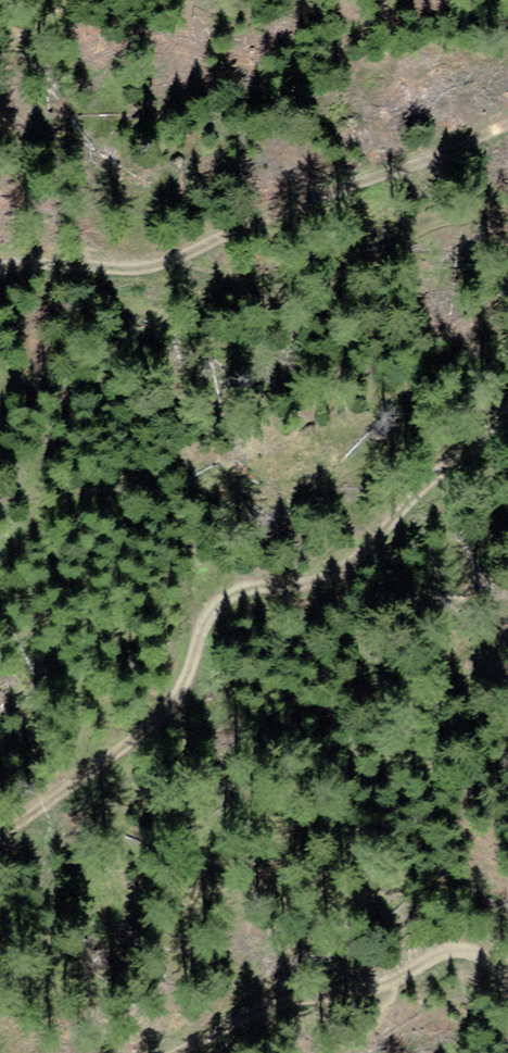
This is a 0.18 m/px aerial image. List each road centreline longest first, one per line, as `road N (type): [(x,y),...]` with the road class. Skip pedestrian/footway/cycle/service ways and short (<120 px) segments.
road 1 (track): [(507,413),(355,561),(220,600),(198,635),(194,680),(0,835)]
road 2 (track): [(187,269),(204,230),(440,155),(507,111)]
road 3 (track): [(213,1052),(428,951),(507,976)]
road 4 (track): [(0,264),(187,269)]

